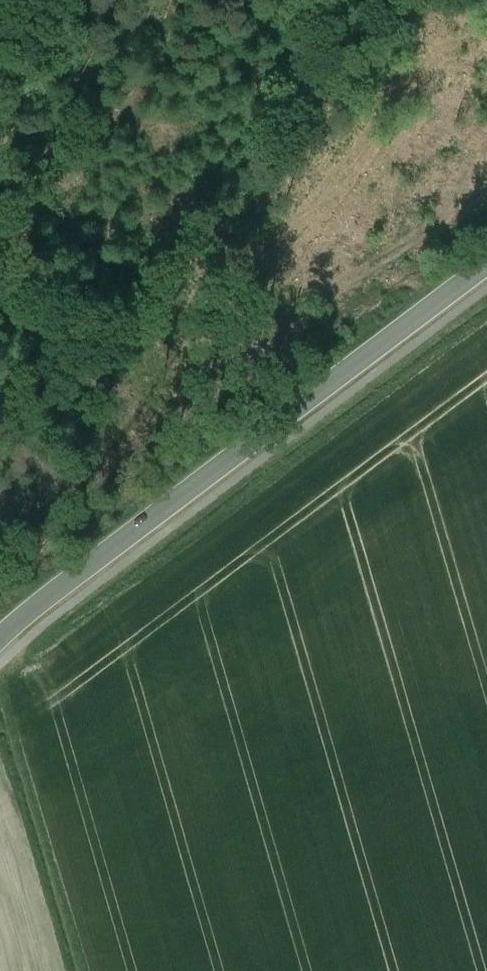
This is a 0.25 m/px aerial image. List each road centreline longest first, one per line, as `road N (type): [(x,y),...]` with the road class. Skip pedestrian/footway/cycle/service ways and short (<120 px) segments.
road 1 (unclassified): [(0,639),(486,270)]

